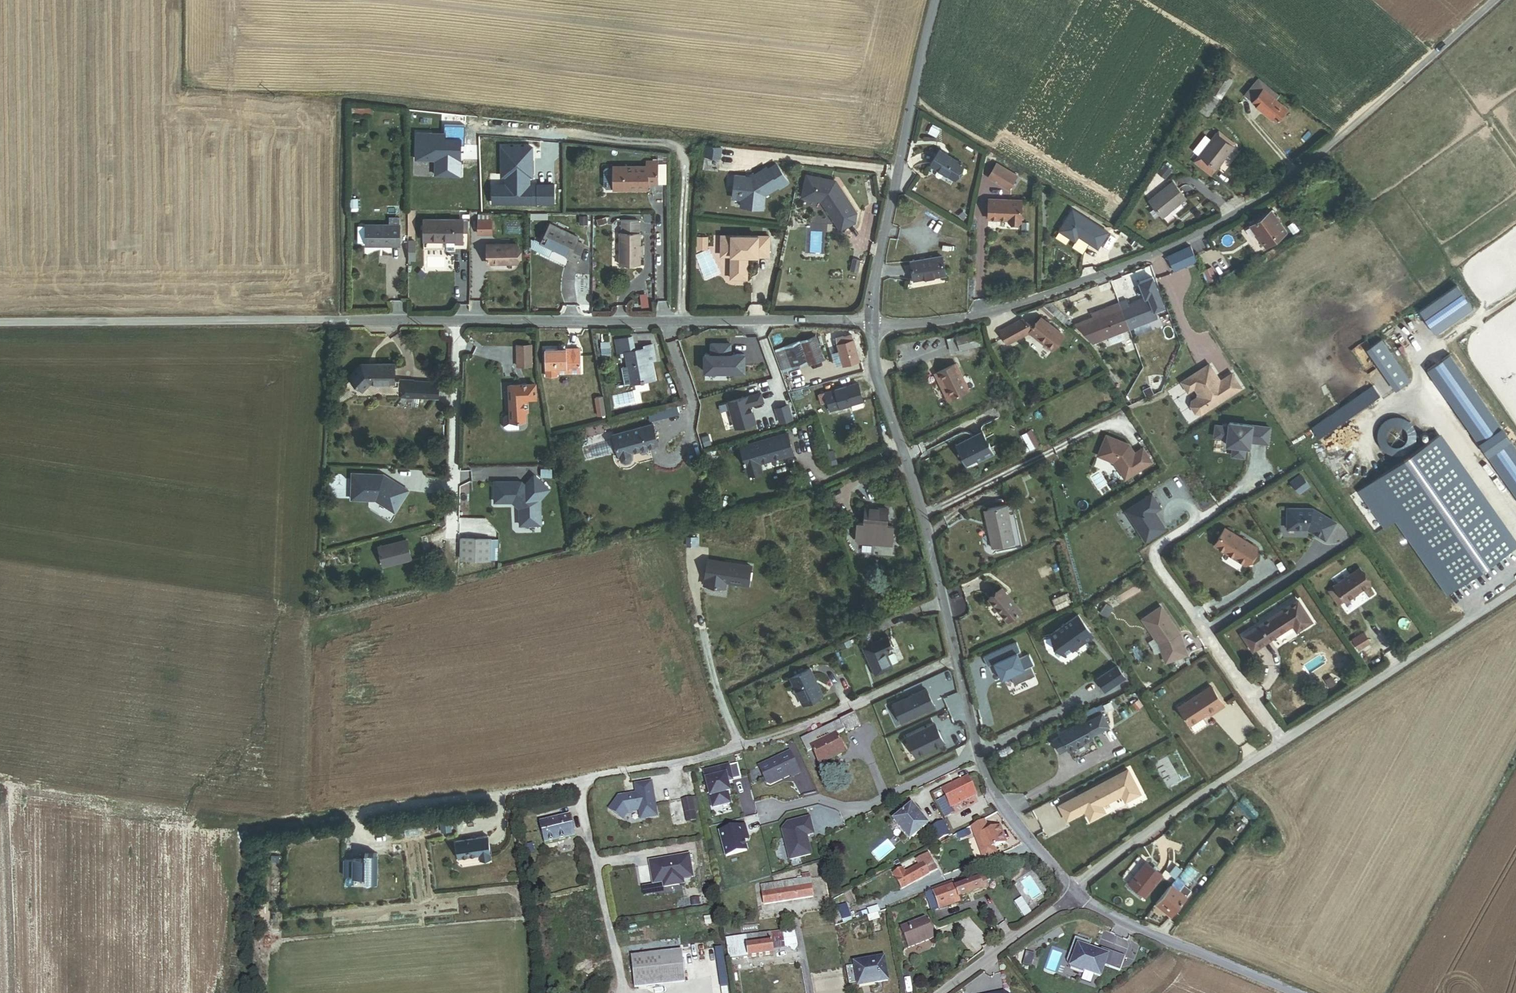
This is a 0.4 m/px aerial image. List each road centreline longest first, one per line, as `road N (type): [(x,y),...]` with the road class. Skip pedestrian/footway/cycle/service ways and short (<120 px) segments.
road 1 (residential): [(872,322),(0,325)]
road 2 (residential): [(357,817),(695,759),(808,726),(957,660)]
road 3 (residential): [(1340,139),(1212,231),(1133,263),(923,327),(872,322)]
road 4 (residential): [(1074,889),(1432,645)]
road 5 (residential): [(957,660),(921,512),(876,383),(872,322)]
road 6 (track): [(357,817),(235,828),(233,962),(223,992)]
road 7 (unclassified): [(1074,889),(1086,905),(1292,992)]
road 8 (track): [(0,783),(235,828)]
road 9 (residential): [(980,756),(872,804),(819,799),(770,809)]
road 10 (residential): [(872,322),(910,105)]
road 11 (track): [(575,782),(622,992)]
road 12 (unclassified): [(1494,0),(1340,139)]
road 13 (residential): [(941,992),(1074,889)]
road 14 (residential): [(1074,889),(1013,819),(980,756)]

